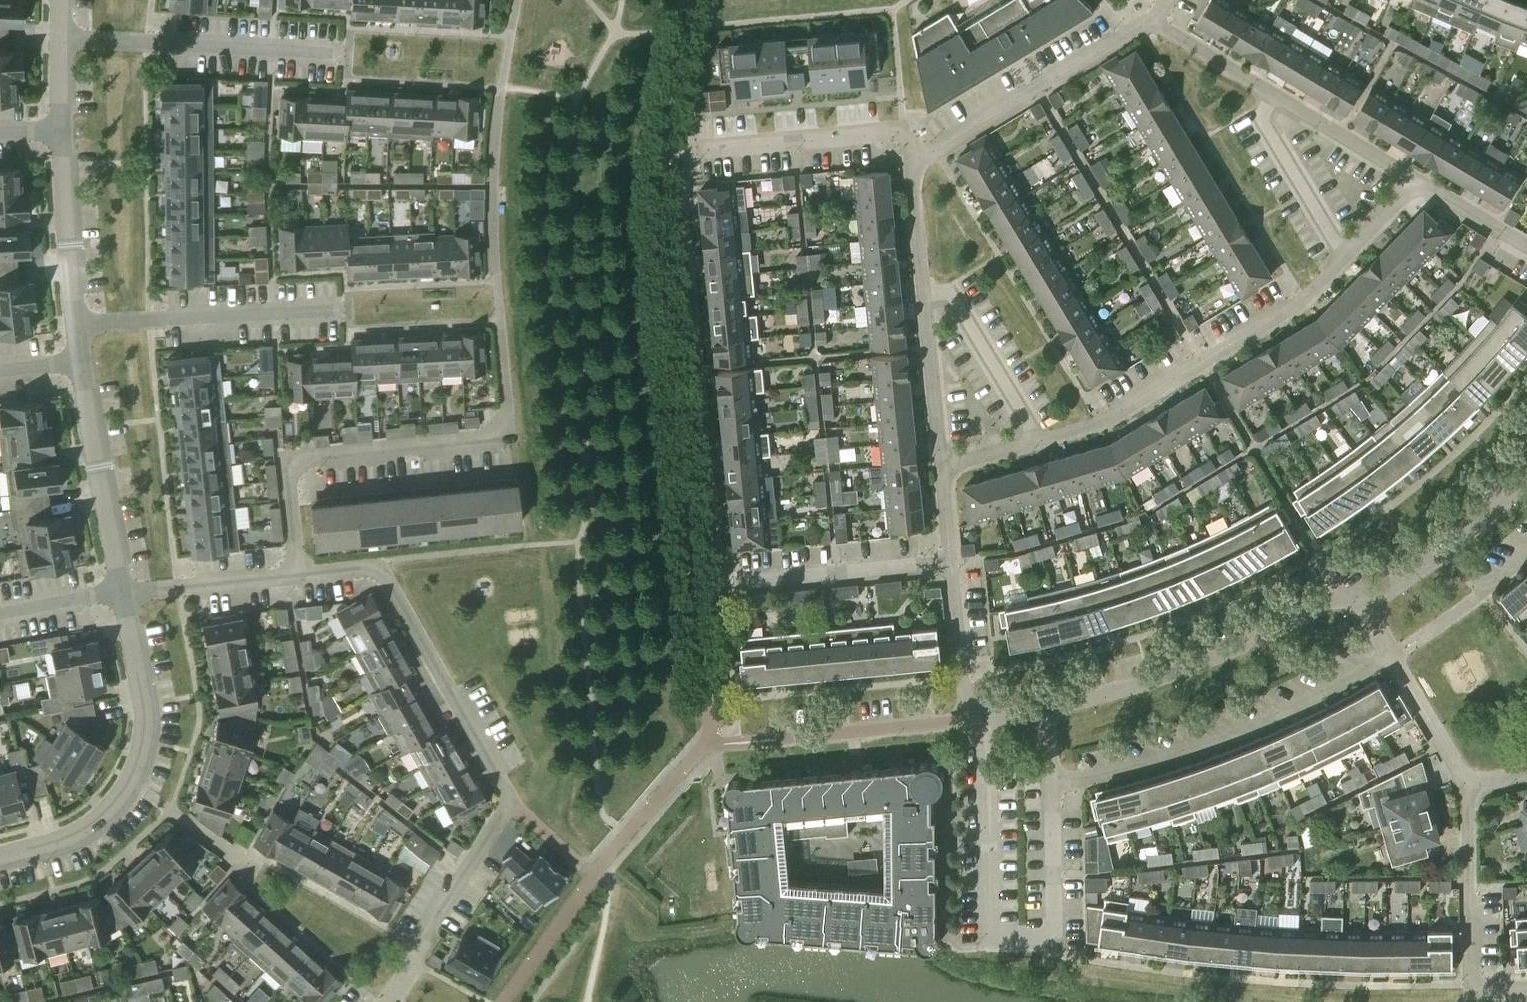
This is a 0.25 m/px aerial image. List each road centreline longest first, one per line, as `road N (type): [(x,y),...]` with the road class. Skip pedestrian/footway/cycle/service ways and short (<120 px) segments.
road 1 (residential): [(298,572),(289,485),(293,468),(308,456),(499,429),(507,408),(492,154),(516,0)]
road 2 (residential): [(383,1001),(511,802),(380,567),(298,572)]
road 3 (residential): [(983,715),(990,938),(1053,939),(1050,783)]
road 4 (residential): [(1050,783),(1228,737),(1395,658)]
road 5 (residential): [(1039,444),(1097,425),(1294,306),(1345,257)]
road 6 (residential): [(0,855),(85,831),(129,786),(147,728),(124,592)]
road 7 (residential): [(1049,709),(1141,687),(1341,598),(1367,605)]
road 8 (residential): [(1158,23),(1135,25),(912,160)]
road 9 (residential): [(344,54),(62,39)]
road 10 (residential): [(75,326),(337,311)]
road 11 (residential): [(912,160),(905,138),(887,132),(691,150)]
road 12 (residential): [(124,592),(79,363)]
road 13 (residential): [(737,740),(969,720)]
road 14 (residential): [(733,583),(952,562)]
road 15 (residential): [(1039,444),(955,296),(923,294)]
road 16 (residential): [(75,326),(61,129)]
road 17 (residential): [(1470,985),(1469,789)]
road 18 (residential): [(1345,257),(1264,121),(1279,97)]
road 19 (residential): [(298,572),(124,592)]
road 20 (residential): [(941,468),(923,294)]
road 21 (residential): [(1419,174),(1279,97)]
road 22 (residential): [(969,720),(952,562)]
road 23 (residential): [(1469,789),(1395,658)]
road 24 (residential): [(1279,97),(1158,23)]
road 25 (residential): [(923,294),(912,160)]
road 26 (residential): [(124,592),(0,616)]
road 27 (residential): [(1526,240),(1419,174)]
road 28 (residential): [(1449,546),(1484,595),(1526,553)]

